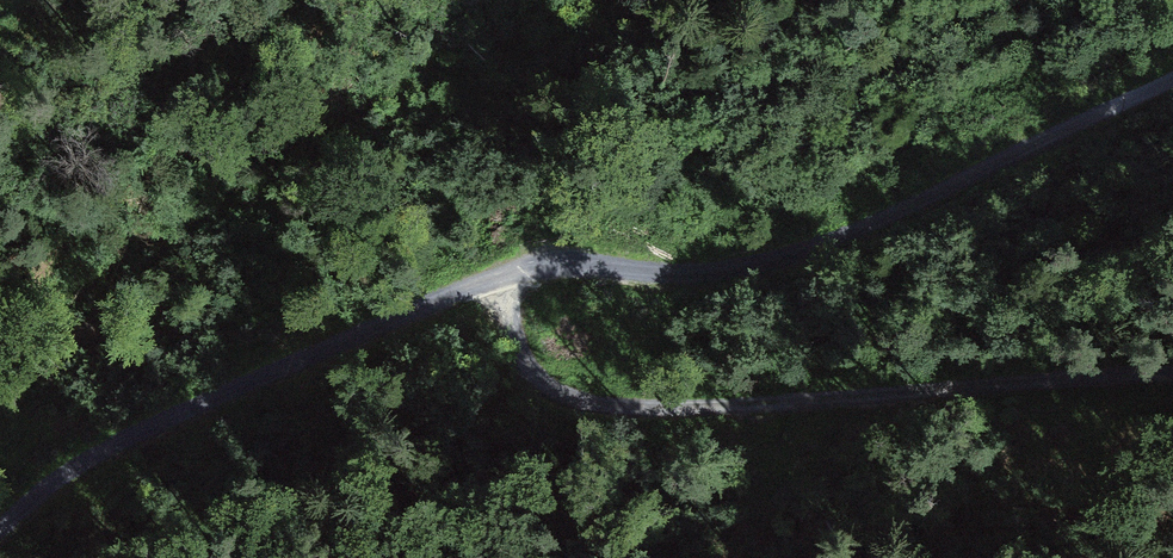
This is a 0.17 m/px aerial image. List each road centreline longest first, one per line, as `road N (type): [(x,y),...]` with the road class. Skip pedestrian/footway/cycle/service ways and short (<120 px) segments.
road 1 (track): [(1172,370),(617,408),(556,389),(529,370),(502,279)]
road 2 (track): [(502,279),(723,269),(844,237),(1172,84)]
road 3 (track): [(0,530),(162,417),(502,279)]

